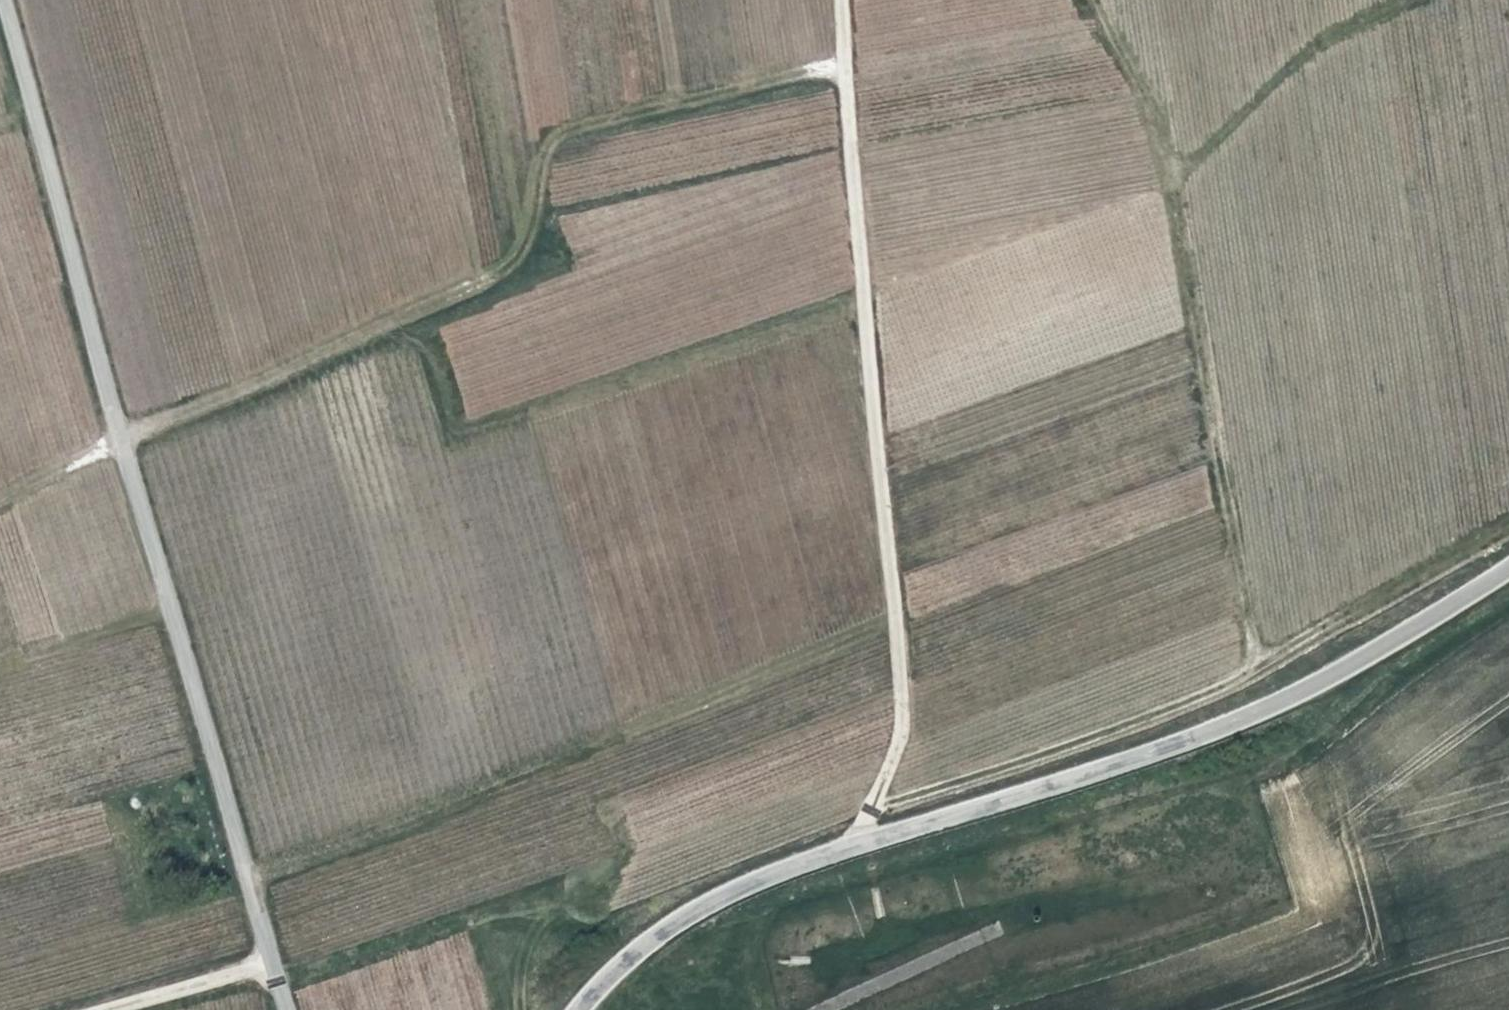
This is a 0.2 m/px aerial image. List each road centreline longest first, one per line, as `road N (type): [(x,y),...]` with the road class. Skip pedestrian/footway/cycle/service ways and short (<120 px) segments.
road 1 (track): [(0,499),(131,435),(515,284),(565,128),(842,71),(897,696),(872,804),(855,841)]
road 2 (track): [(872,804),(1154,712),(1254,659),(1175,162),(1089,0)]
road 3 (track): [(292,1009),(10,0)]
road 4 (tertiary): [(583,1009),(607,976),(682,914),(855,841),(1140,761),(1346,668),(1508,568)]
road 5 (track): [(257,882),(890,619)]
road 6 (track): [(423,320),(463,439),(862,299)]
road 7 (track): [(1254,659),(1508,511)]
road 8 (track): [(1175,162),(1327,35),(1409,0)]
road 9 (track): [(0,663),(180,607)]
road 10 (track): [(117,1009),(280,964)]

